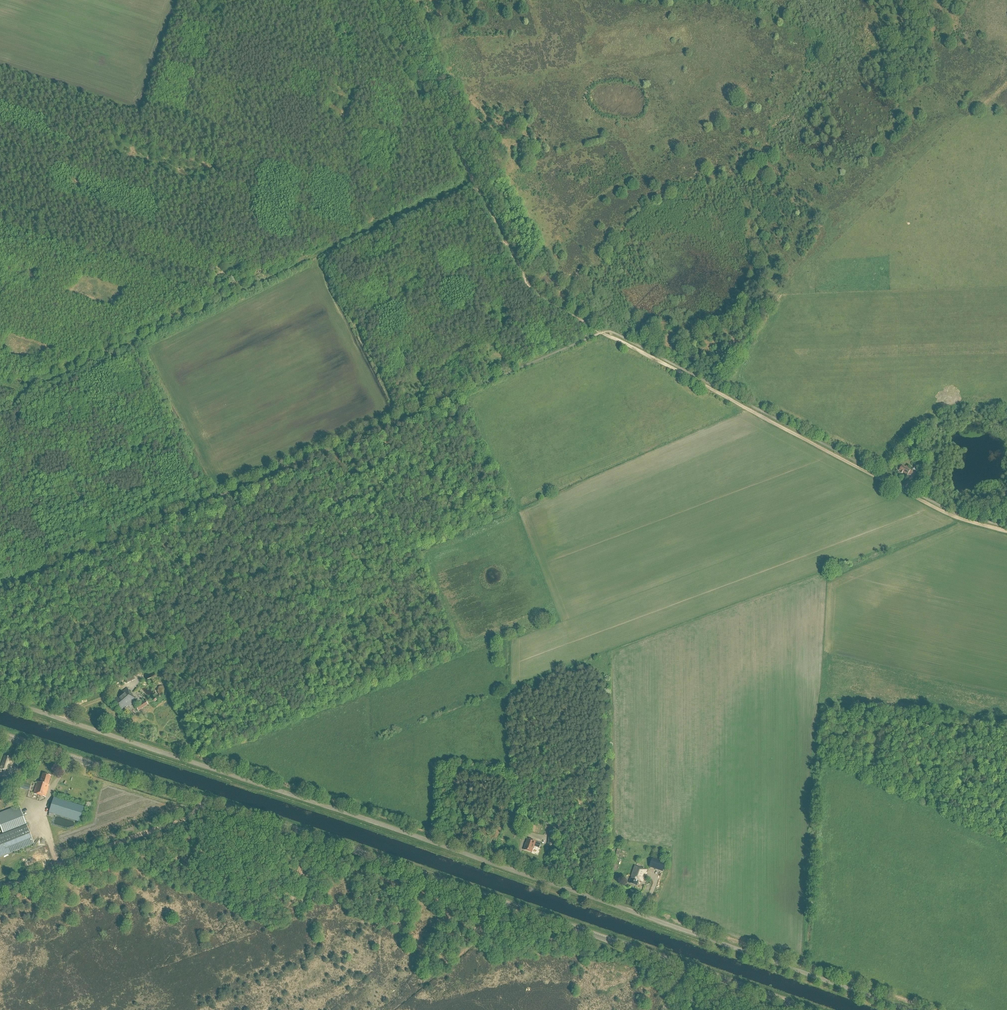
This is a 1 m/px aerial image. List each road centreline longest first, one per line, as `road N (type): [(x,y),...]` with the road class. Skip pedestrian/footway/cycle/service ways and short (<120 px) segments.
road 1 (unclassified): [(912,1009),(0,700)]
road 2 (tertiary): [(807,1009),(0,735)]
road 3 (track): [(1006,532),(959,520),(602,333)]
road 4 (track): [(0,888),(187,818),(204,800)]
road 5 (track): [(602,333),(532,290),(473,180)]
road 6 (track): [(473,180),(377,0)]

